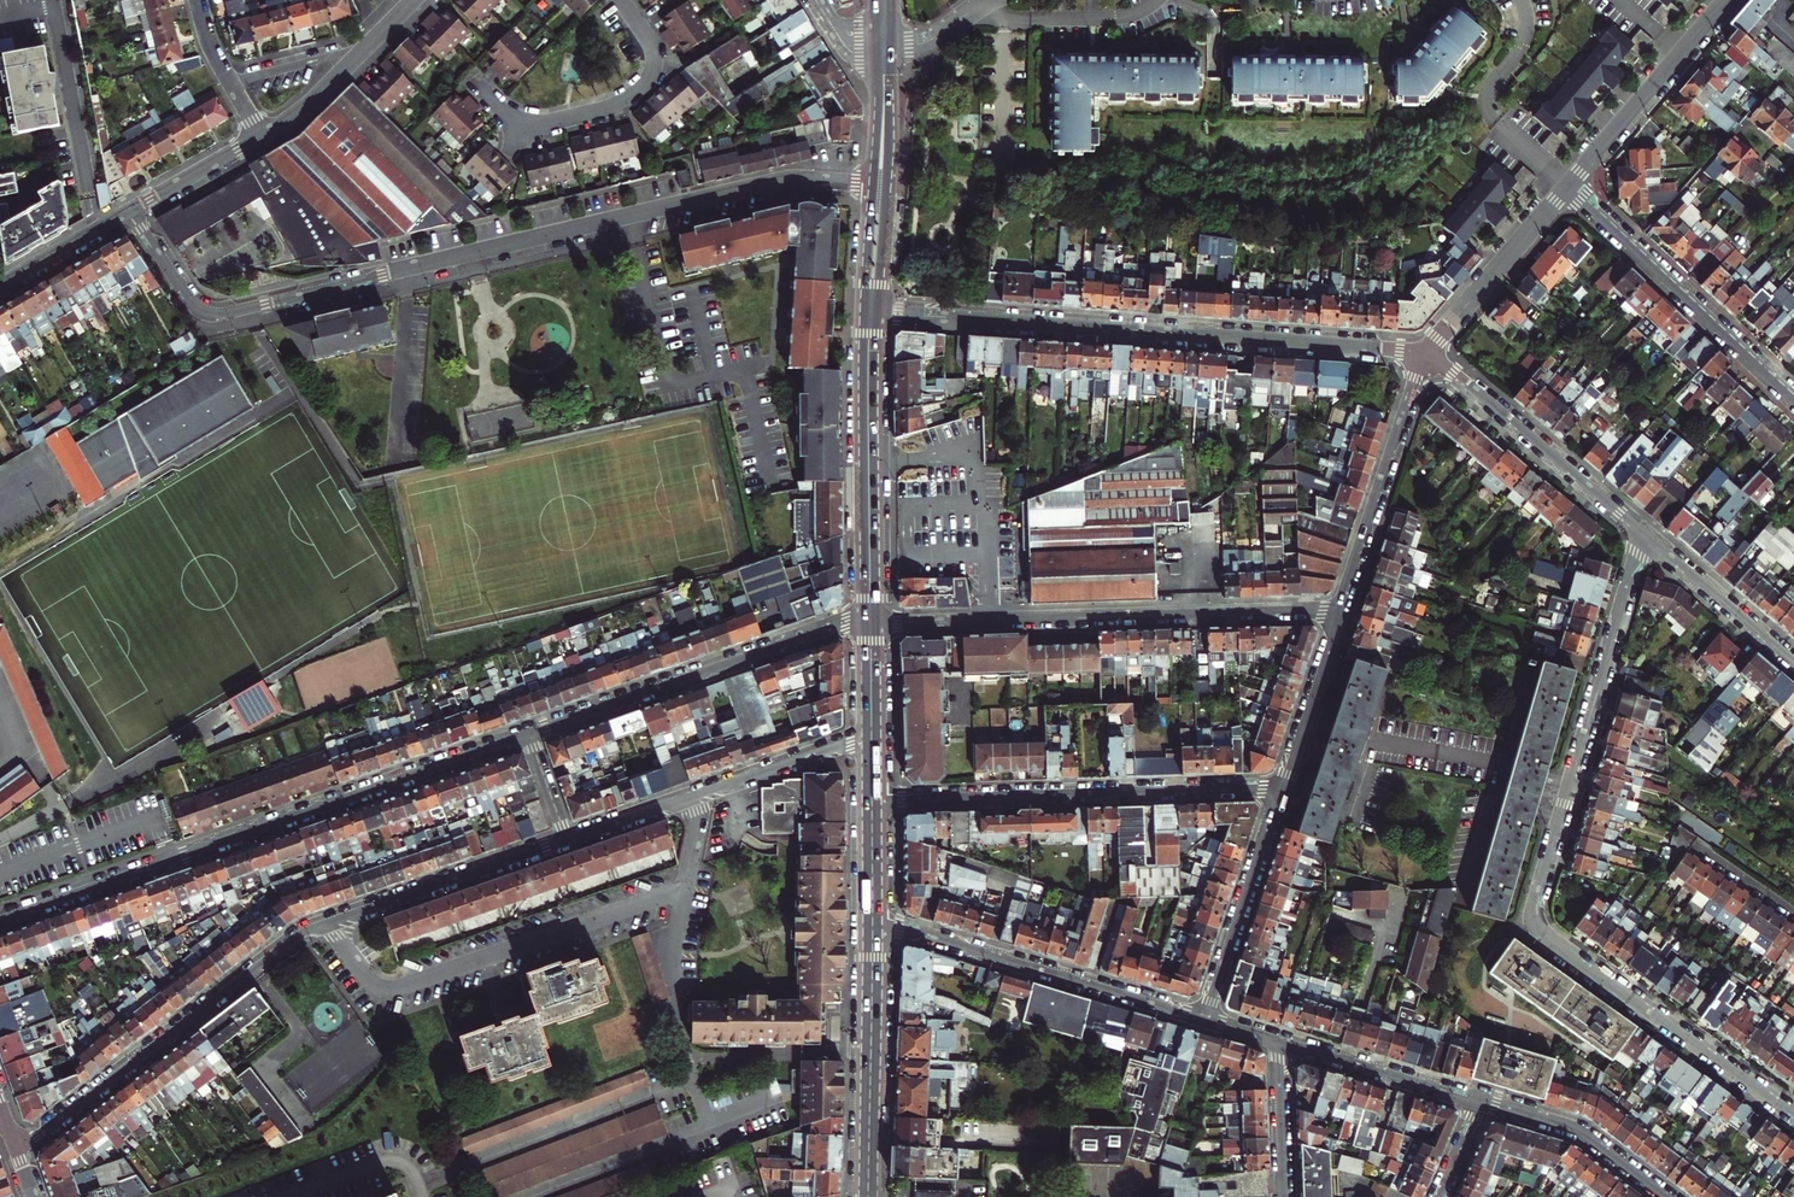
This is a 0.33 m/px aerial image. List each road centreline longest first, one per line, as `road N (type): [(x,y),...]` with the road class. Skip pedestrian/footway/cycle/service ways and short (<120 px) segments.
road 1 (residential): [(873,184),(771,183),(223,312),(193,303),(132,208)]
road 2 (residential): [(1647,537),(1629,571),(1535,922),(1793,1114)]
road 3 (residential): [(0,922),(529,735)]
road 4 (residential): [(876,313),(1426,356)]
road 5 (residential): [(329,922),(382,995),(687,888),(698,811),(692,798)]
road 6 (residential): [(1340,608),(870,624)]
road 7 (residential): [(872,801),(1282,785)]
road 8 (residential): [(329,922),(290,941),(17,1151)]
road 9 (residential): [(529,735),(826,628),(870,624)]
road 10 (residential): [(873,926),(916,931),(1207,1018)]
road 11 (residential): [(1567,187),(1793,399)]
road 12 (residential): [(1647,537),(1426,356)]
road 13 (residential): [(891,47),(928,40),(976,5),(1007,17),(1106,18),(1156,0)]
road 14 (primary): [(873,926),(868,1196)]
road 15 (residential): [(1426,356),(1340,608)]
road 16 (residential): [(566,840),(329,922)]
road 17 (primary): [(868,374),(870,624)]
road 18 (residential): [(1567,187),(1725,0)]
road 19 (residential): [(1282,785),(1207,1018)]
road 20 (residential): [(1521,0),(1524,42),(1488,88),(1487,107),(1567,187)]
road 21 (residential): [(622,0),(652,44),(648,79),(596,110),(517,128)]
road 22 (residential): [(1426,356),(1567,187)]
road 23 (residential): [(1480,1099),(1569,1126),(1668,1196)]
road 24 (residential): [(1279,1041),(1480,1099)]
road 25 (residential): [(1793,663),(1647,537)]
road 26 (residential): [(871,743),(828,748),(692,798)]
road 27 (residential): [(1340,608),(1282,785)]
road 28 (residential): [(421,1196),(409,1164),(394,1158),(293,1196)]
road 29 (residential): [(1279,1041),(1285,1196)]
road 30 (residential): [(0,286),(132,208)]
road 31 (residential): [(132,208),(262,136)]
road 32 (residential): [(365,48),(229,82)]
road 33 (residential): [(262,136),(365,48)]
road 34 (residential): [(692,798),(566,840)]
road 35 (primary): [(887,186),(891,55)]
road 36 (primary): [(878,55),(873,184)]
road 37 (primary): [(873,184),(866,312)]
road 38 (primary): [(876,313),(887,186)]
road 39 (primary): [(872,801),(873,926)]

